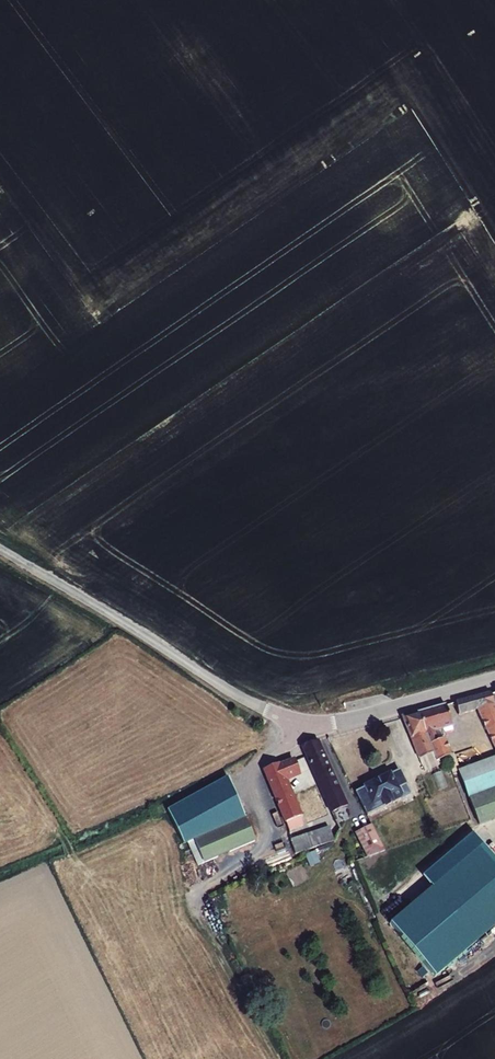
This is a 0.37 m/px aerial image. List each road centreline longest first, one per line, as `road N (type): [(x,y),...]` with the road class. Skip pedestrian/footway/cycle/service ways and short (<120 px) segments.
road 1 (tertiary): [(0,548),(229,690),(293,719),(337,721),(494,678)]

